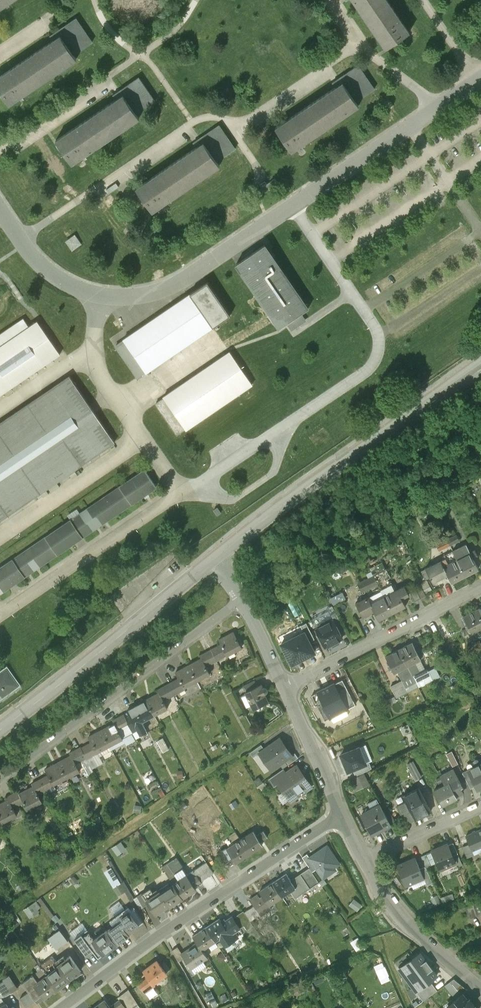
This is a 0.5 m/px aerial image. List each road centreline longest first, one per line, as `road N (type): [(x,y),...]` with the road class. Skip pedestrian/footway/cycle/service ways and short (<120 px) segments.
road 1 (residential): [(342,816),(181,919),(64,1007)]
road 2 (tertiary): [(480,365),(214,559)]
road 3 (residential): [(0,780),(241,603)]
road 4 (tertiary): [(214,559),(0,731)]
road 5 (residential): [(286,690),(480,589)]
road 6 (residential): [(363,862),(397,918),(480,989)]
road 7 (residential): [(286,690),(342,816)]
road 8 (residential): [(363,862),(480,809)]

